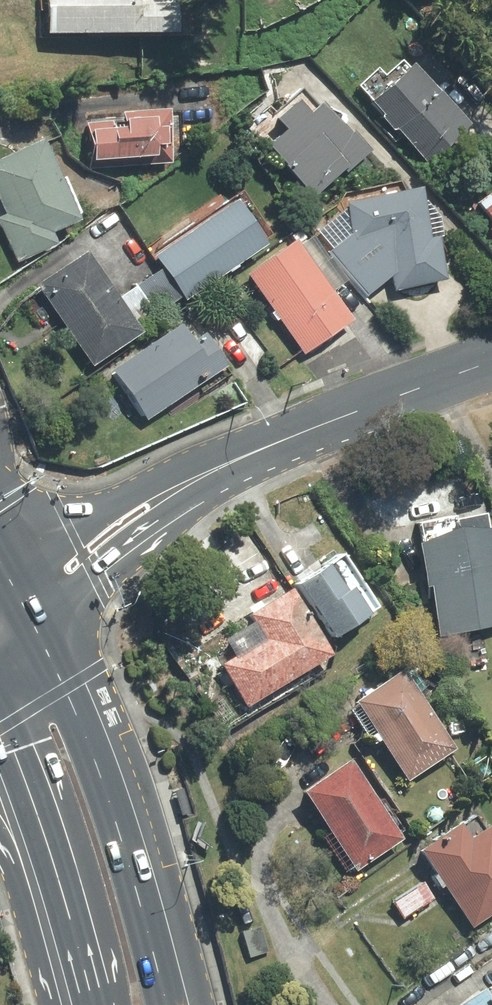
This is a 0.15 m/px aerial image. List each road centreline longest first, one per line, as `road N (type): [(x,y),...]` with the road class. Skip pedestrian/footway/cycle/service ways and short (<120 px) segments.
road 1 (primary): [(57,631),(114,789),(172,1004)]
road 2 (primary): [(88,1004),(27,783),(0,721)]
road 3 (tertiary): [(254,452),(108,571),(57,631)]
road 4 (tertiary): [(24,575),(106,506),(178,471),(254,452)]
road 5 (tertiary): [(491,362),(254,452)]
road 6 (primary): [(51,1004),(0,840)]

